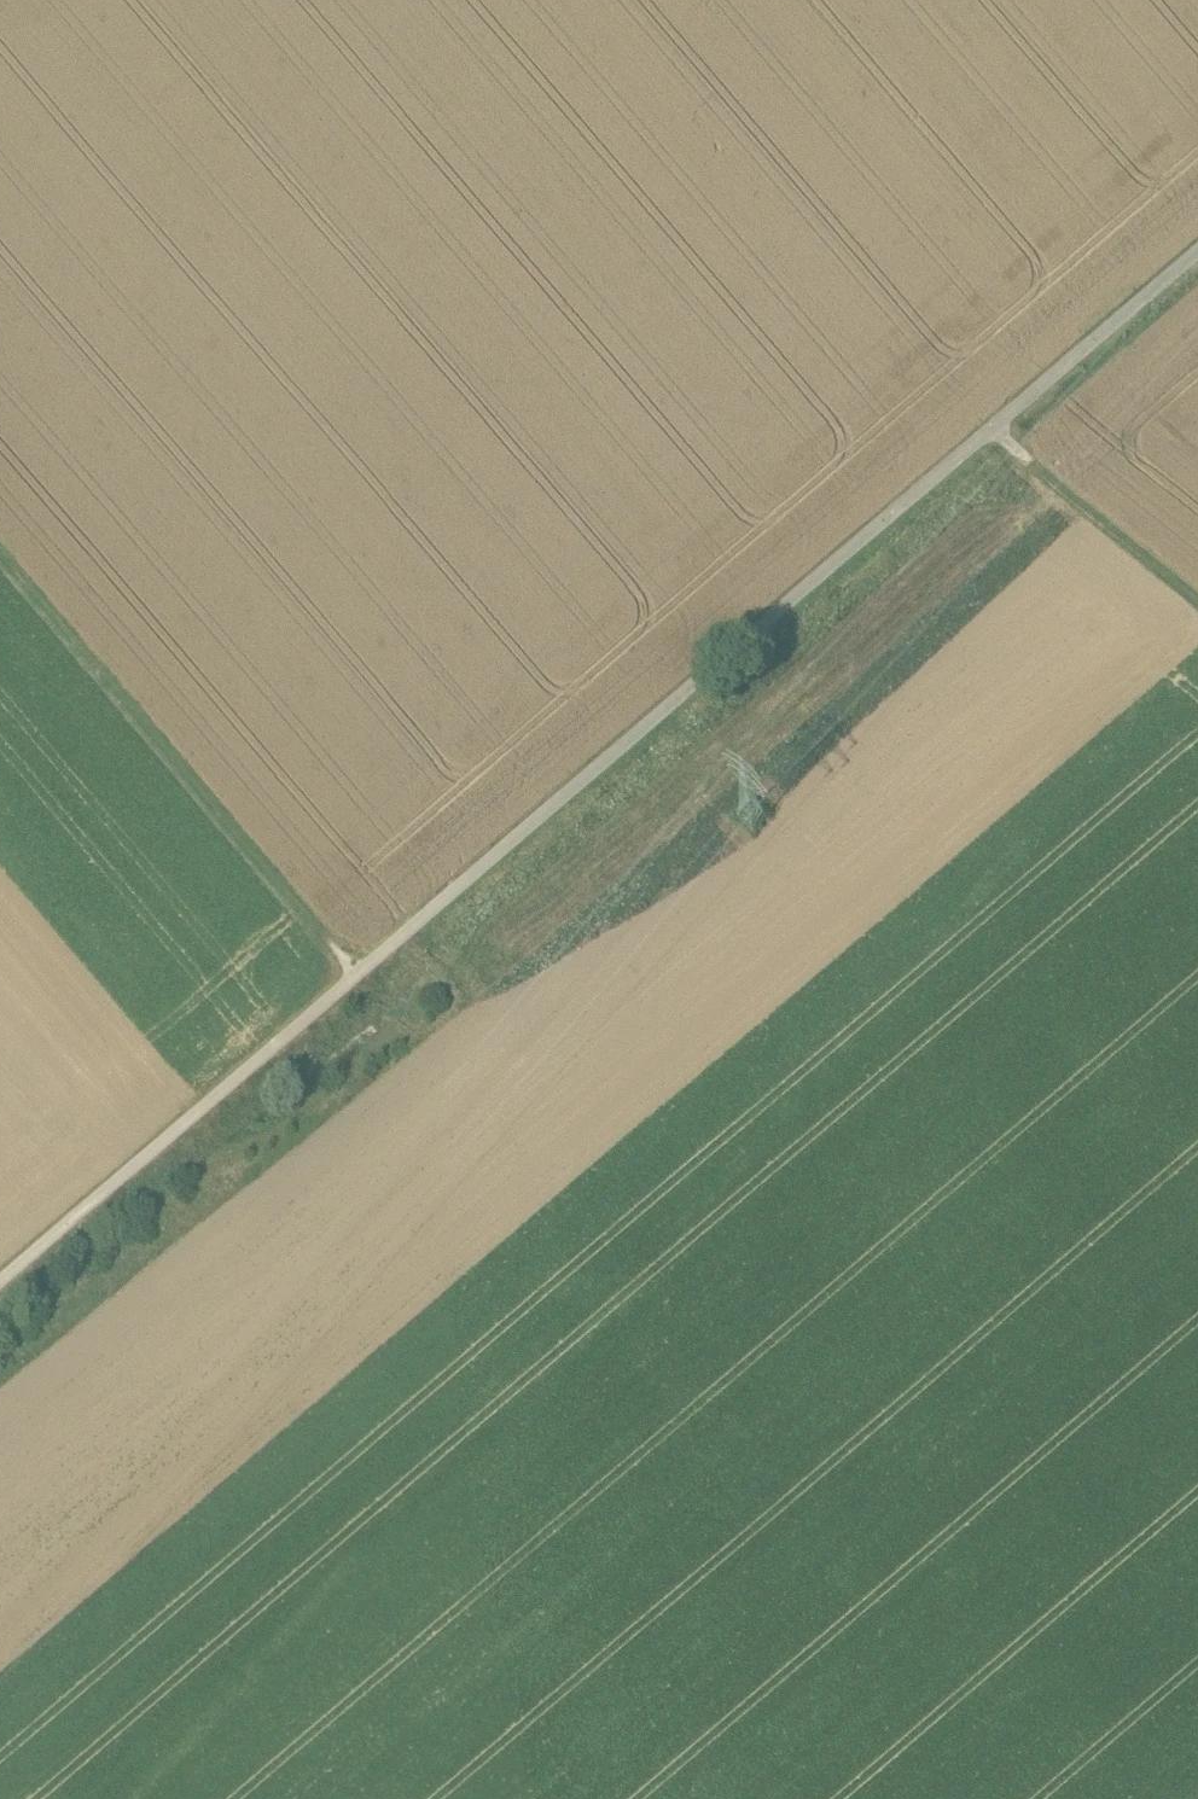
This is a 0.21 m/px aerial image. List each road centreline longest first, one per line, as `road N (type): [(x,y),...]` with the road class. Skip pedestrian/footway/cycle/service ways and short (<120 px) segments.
road 1 (track): [(0,1281),(1197,255)]
road 2 (track): [(356,977),(0,559)]
road 3 (track): [(1197,602),(991,434)]

